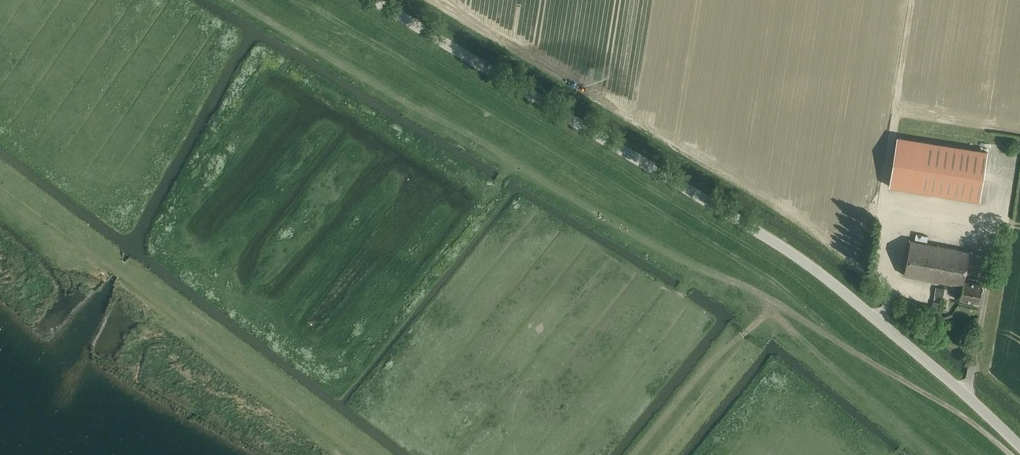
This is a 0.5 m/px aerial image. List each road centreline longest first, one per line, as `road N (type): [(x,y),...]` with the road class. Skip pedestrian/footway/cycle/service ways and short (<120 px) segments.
road 1 (unclassified): [(1019,447),(800,258),(376,0)]
road 2 (track): [(1009,454),(789,311),(771,310),(638,454)]
road 3 (track): [(376,454),(112,265)]
road 4 (track): [(933,454),(771,310)]
road 5 (track): [(894,126),(916,0)]

